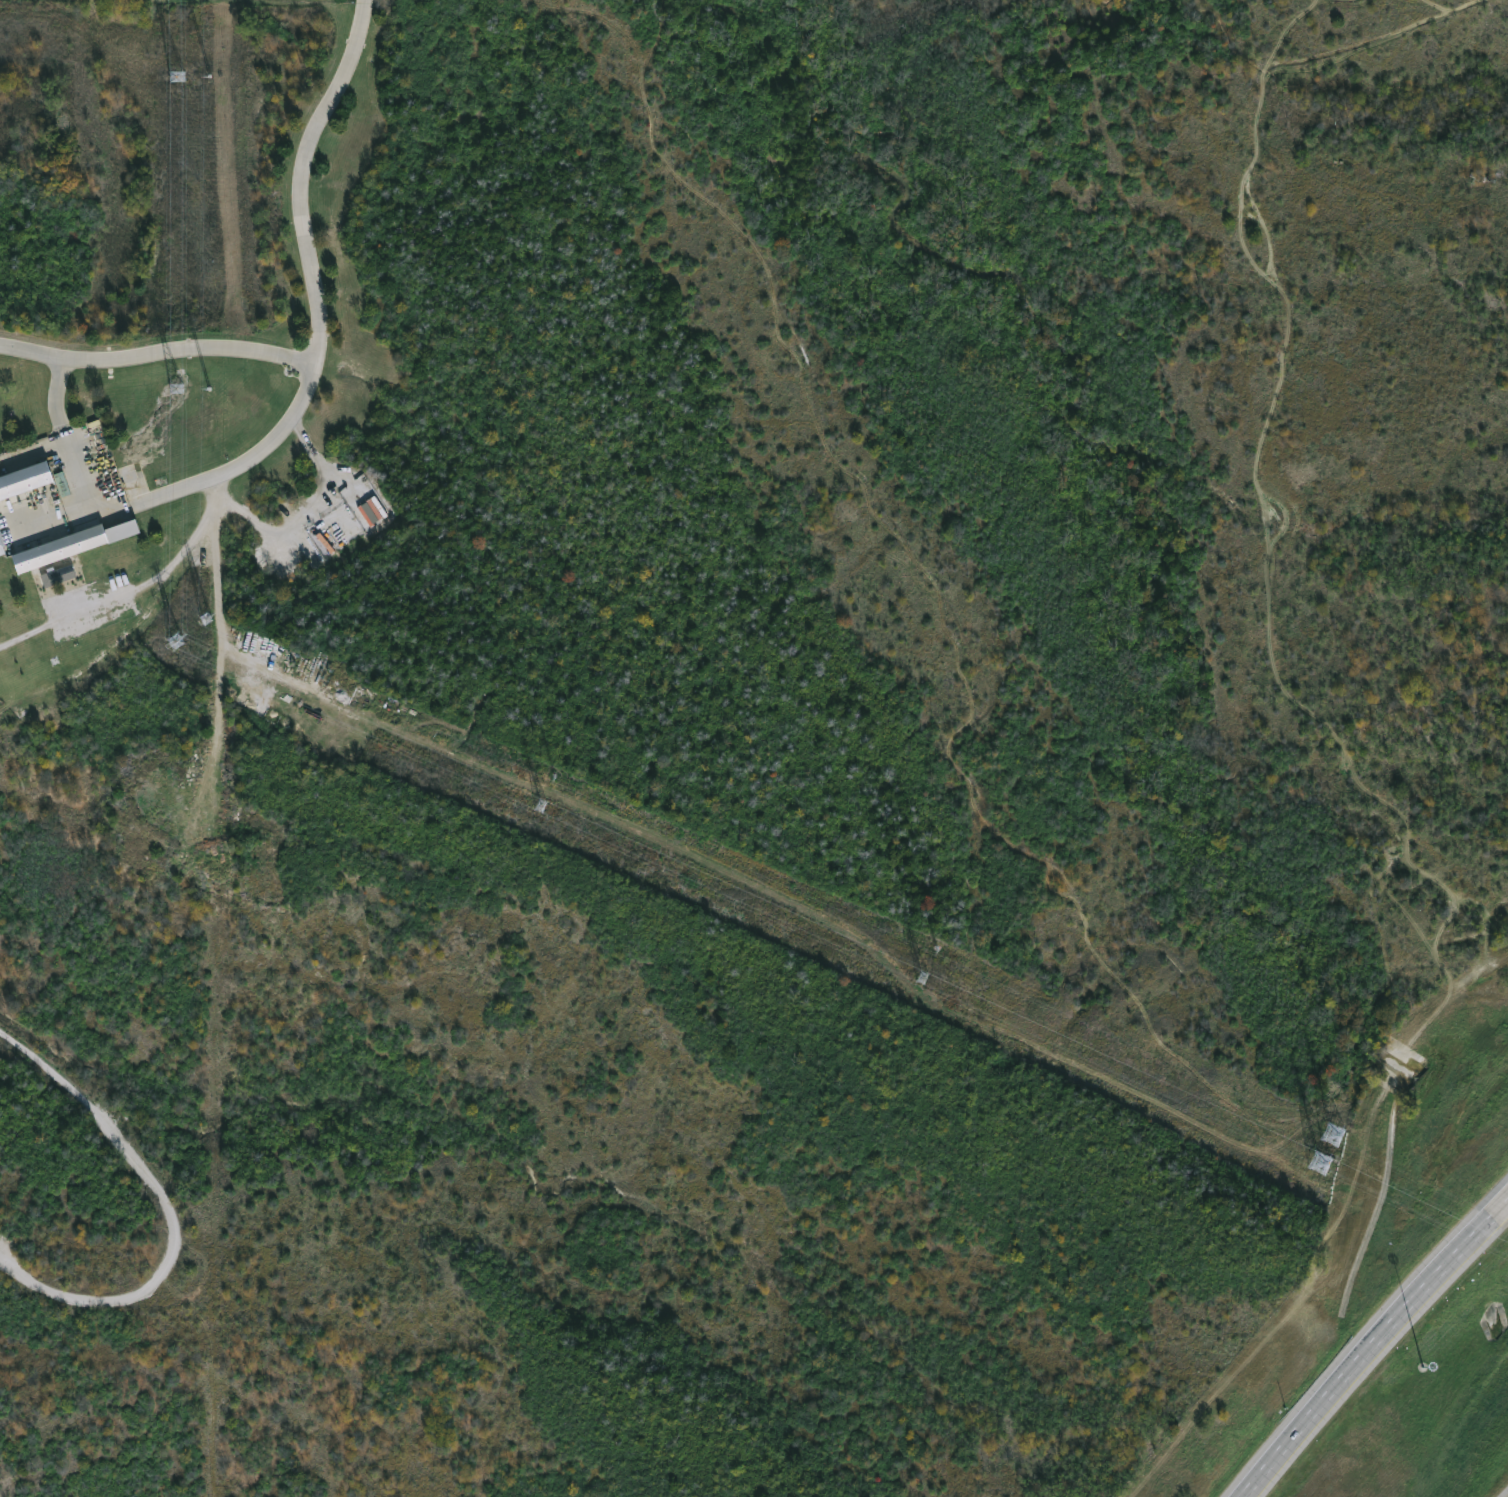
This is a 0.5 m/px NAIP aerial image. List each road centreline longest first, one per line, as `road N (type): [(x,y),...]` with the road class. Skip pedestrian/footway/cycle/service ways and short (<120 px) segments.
road 1 (motorway): [(1507,1198),(1238,1496)]

